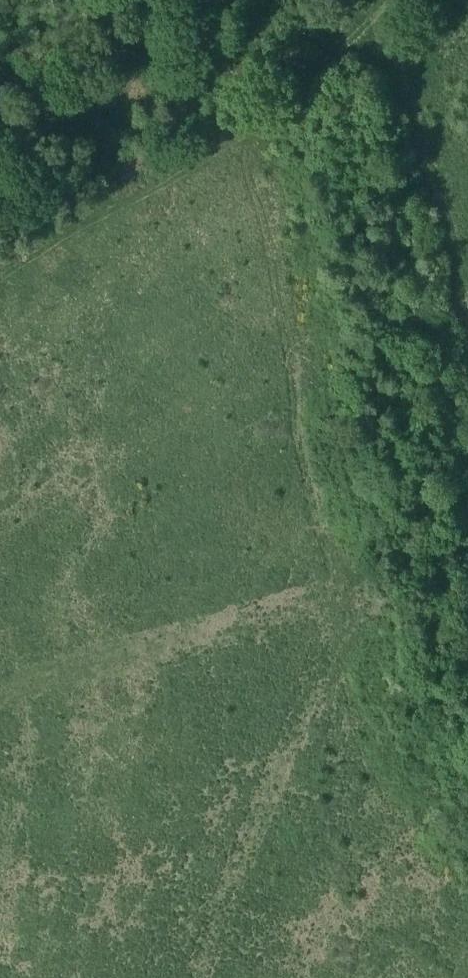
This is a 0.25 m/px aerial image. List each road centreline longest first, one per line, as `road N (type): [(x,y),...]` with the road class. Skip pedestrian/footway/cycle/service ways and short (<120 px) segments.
road 1 (track): [(314,83),(413,0)]

